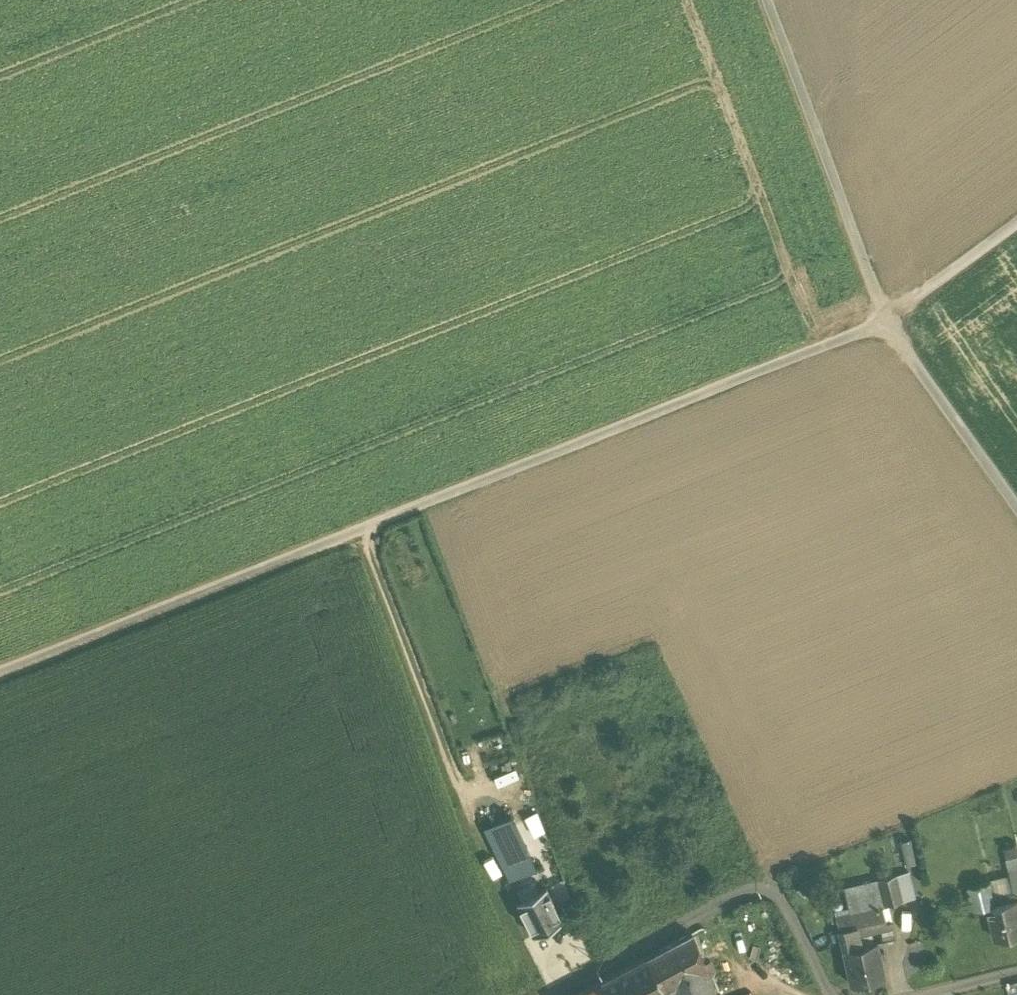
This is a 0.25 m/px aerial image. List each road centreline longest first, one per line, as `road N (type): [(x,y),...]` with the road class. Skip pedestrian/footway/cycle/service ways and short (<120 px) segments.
road 1 (track): [(887,318),(0,673)]
road 2 (track): [(363,530),(483,849),(554,994)]
road 3 (residential): [(838,994),(789,895),(776,885),(757,885),(552,994)]
road 4 (track): [(887,318),(767,0)]

